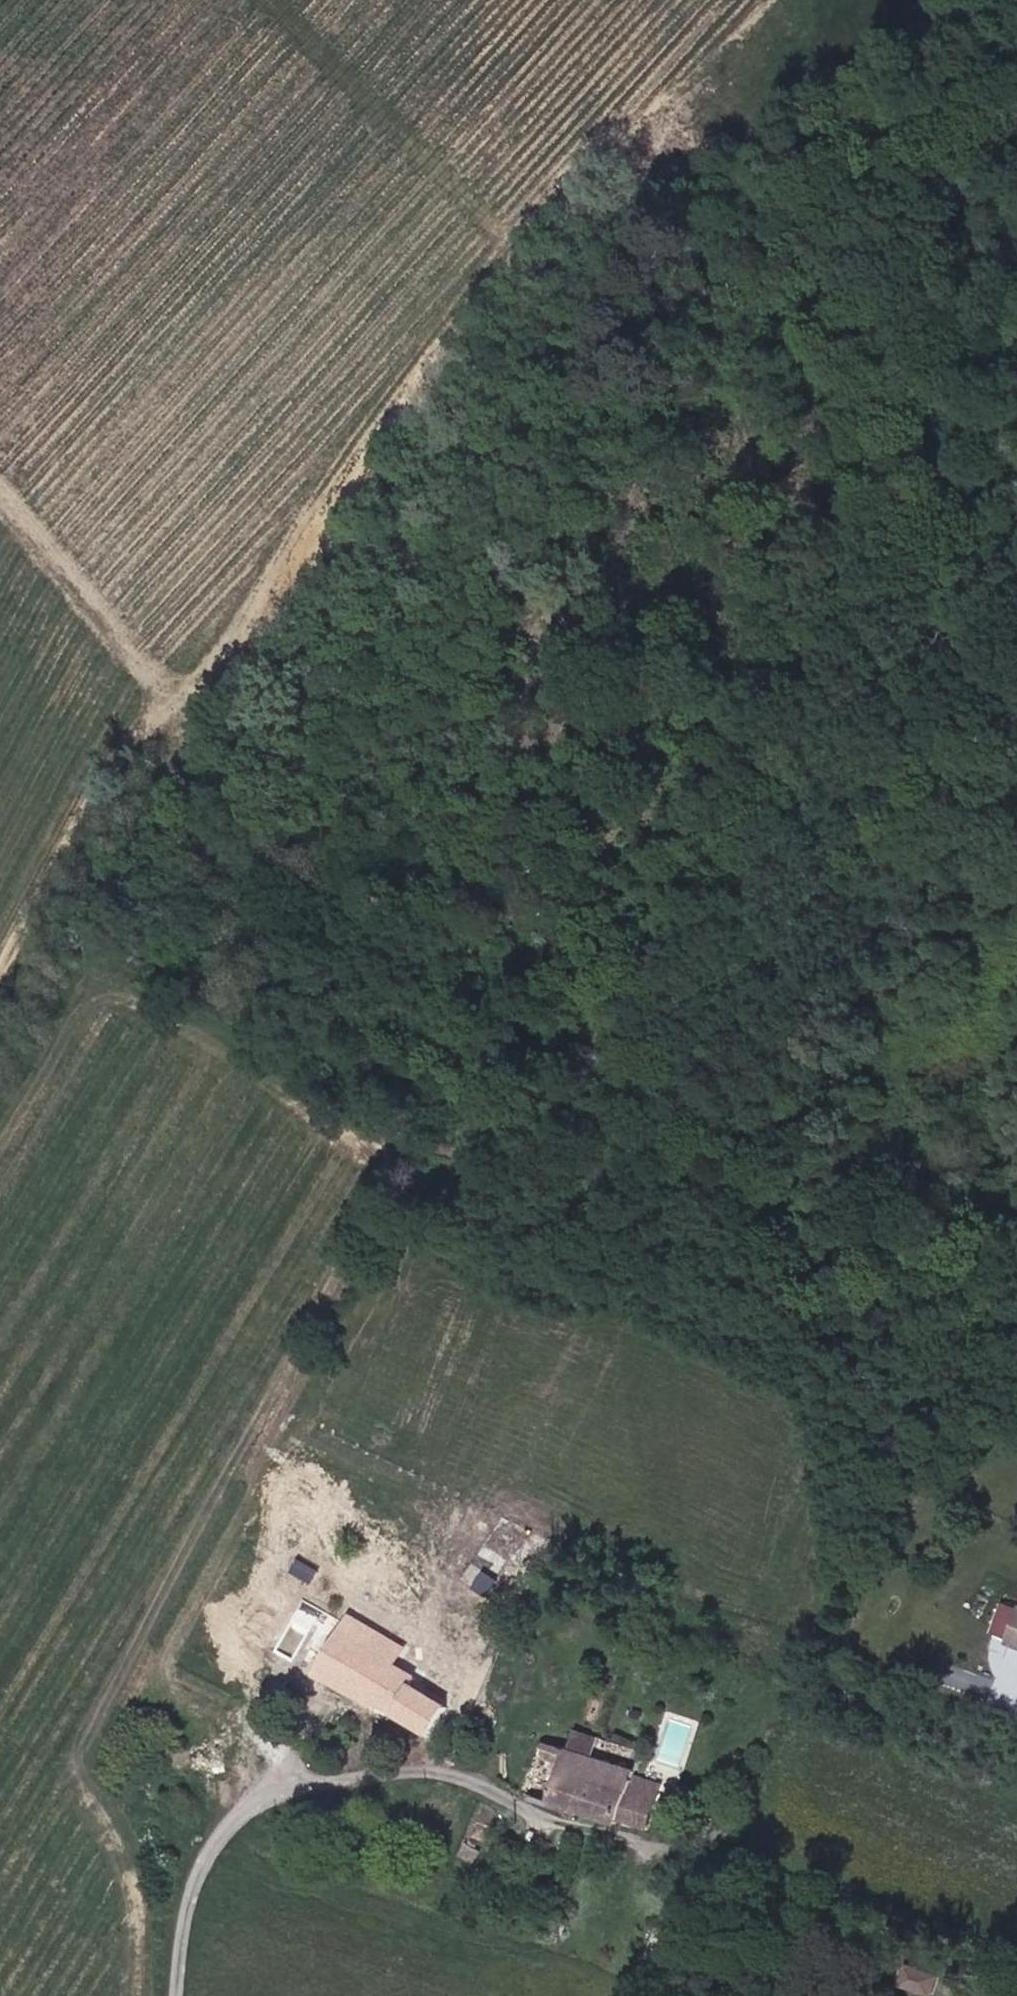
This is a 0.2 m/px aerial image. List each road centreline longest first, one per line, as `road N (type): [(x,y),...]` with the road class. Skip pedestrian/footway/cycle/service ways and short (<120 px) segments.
road 1 (unclassified): [(510,1799),(461,1774),(421,1772),(295,1784),(253,1806),(194,1892),(183,1995)]

